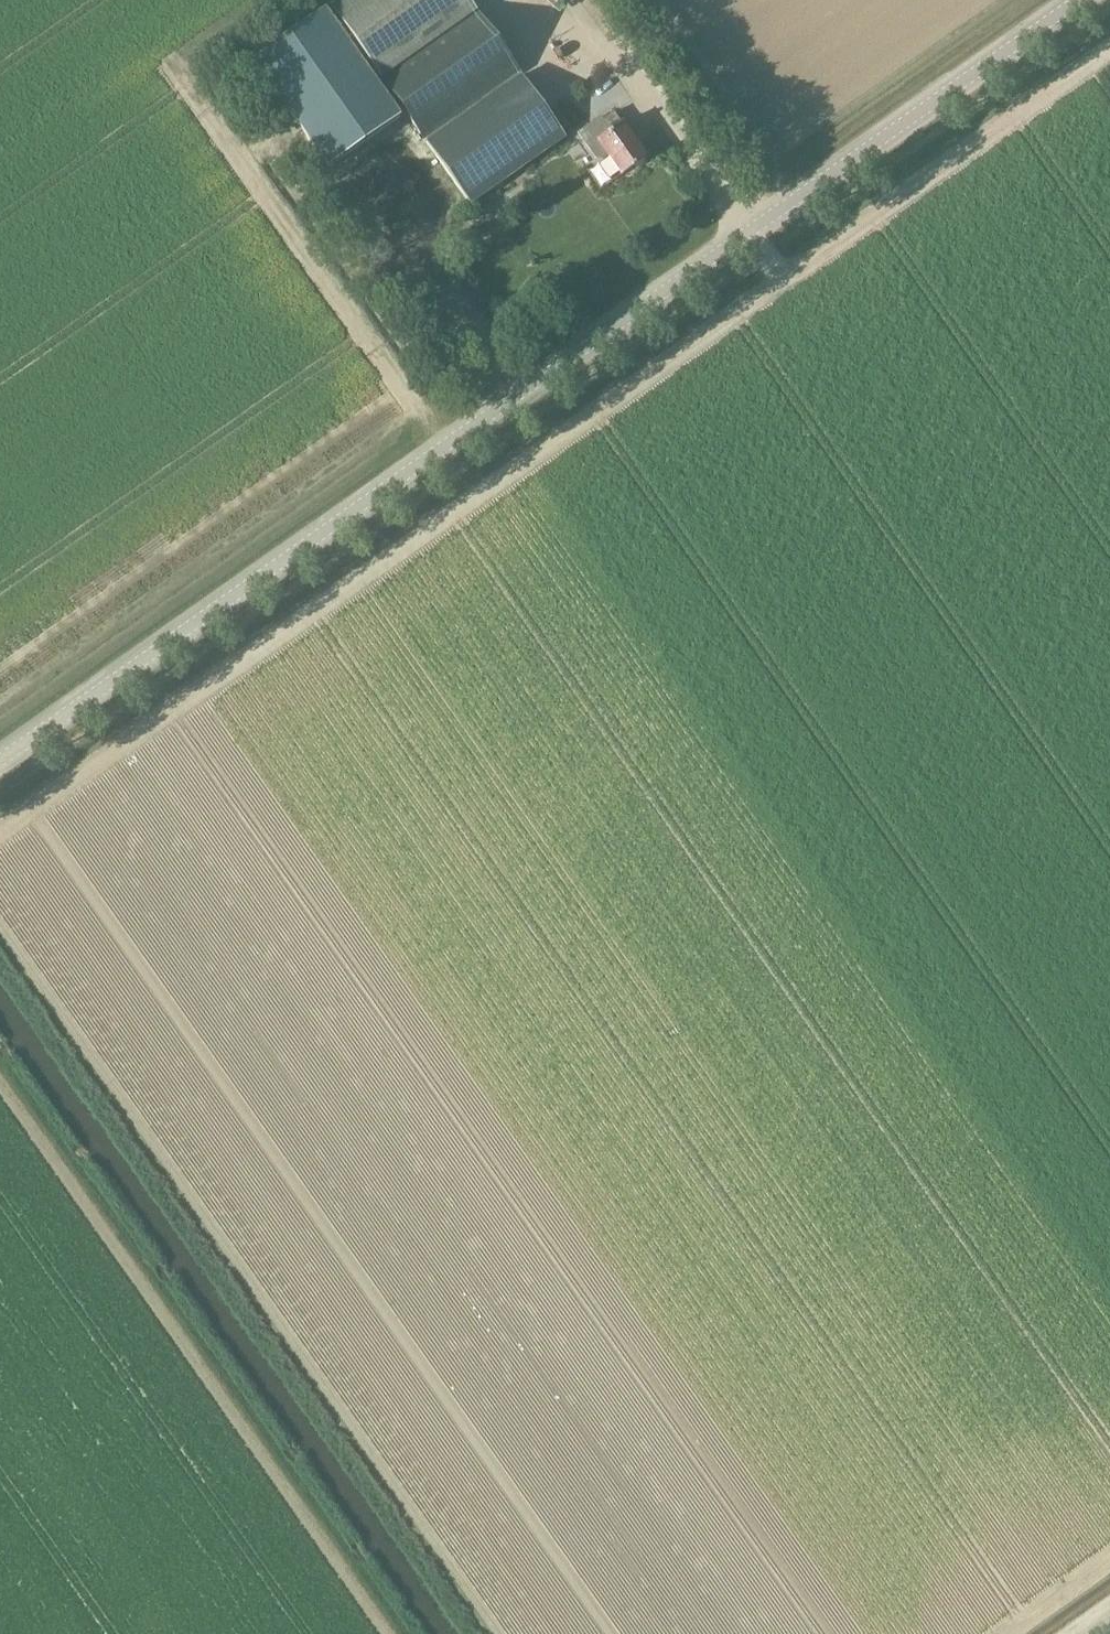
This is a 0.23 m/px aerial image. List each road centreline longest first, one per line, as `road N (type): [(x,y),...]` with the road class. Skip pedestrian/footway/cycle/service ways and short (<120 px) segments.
road 1 (unclassified): [(0,761),(1079,0)]

